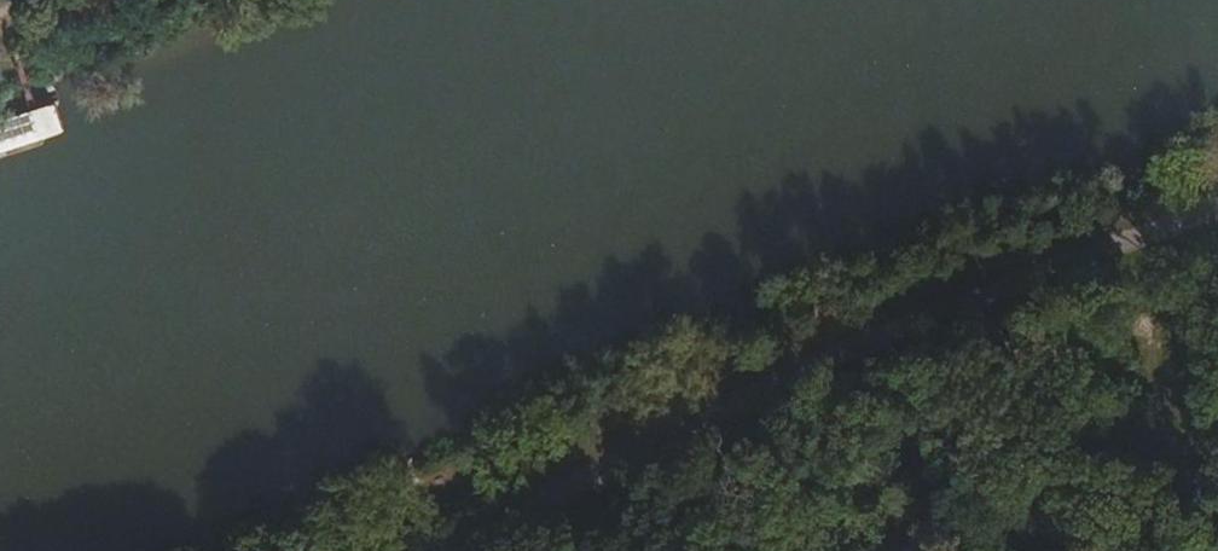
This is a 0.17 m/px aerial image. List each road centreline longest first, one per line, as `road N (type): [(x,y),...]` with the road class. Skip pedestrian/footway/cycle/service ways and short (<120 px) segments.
road 1 (track): [(1086,249),(1209,550)]

